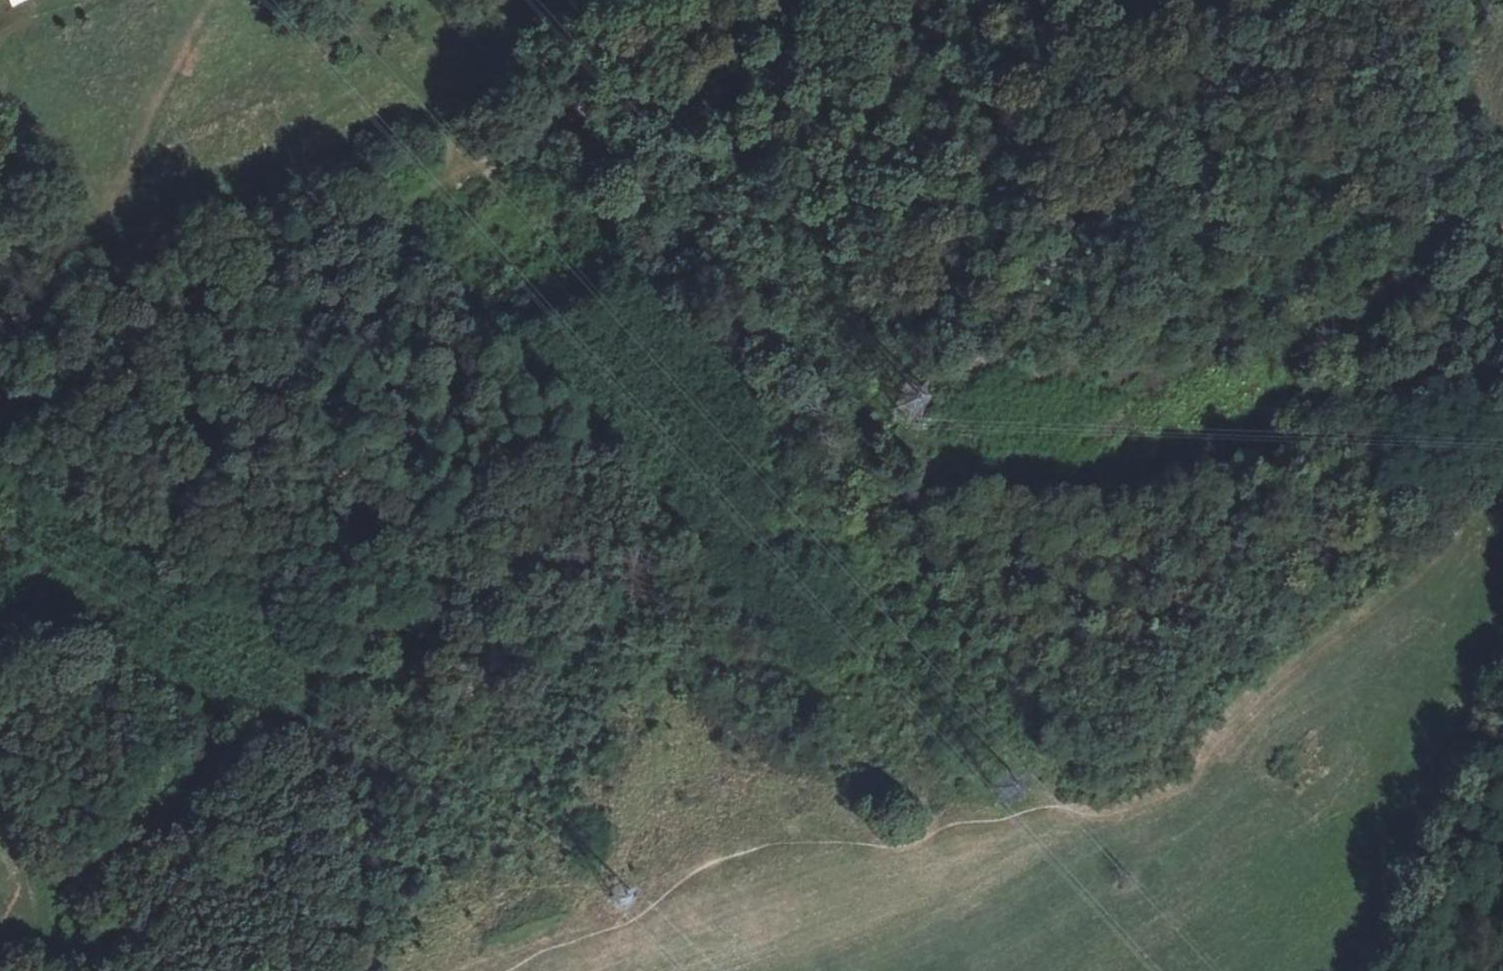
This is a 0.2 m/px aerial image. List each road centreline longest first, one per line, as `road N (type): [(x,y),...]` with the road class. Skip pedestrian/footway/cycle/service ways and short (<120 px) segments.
road 1 (track): [(1288,0),(1361,90),(1502,313)]

